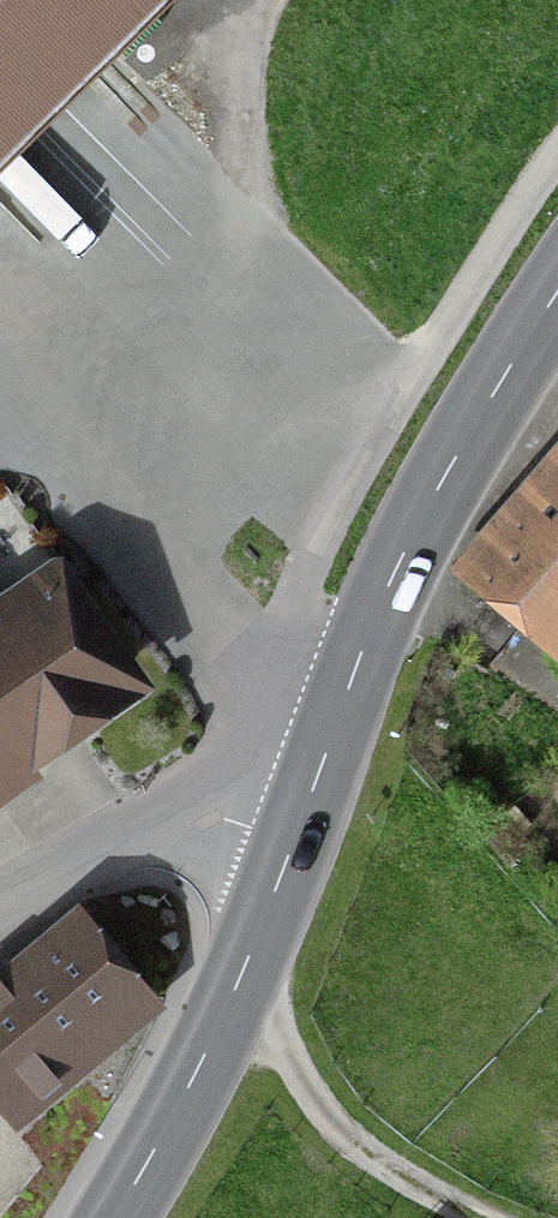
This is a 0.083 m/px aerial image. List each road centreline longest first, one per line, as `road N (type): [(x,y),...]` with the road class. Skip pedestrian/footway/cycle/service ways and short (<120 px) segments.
road 1 (track): [(182,811),(441,349),(557,168)]
road 2 (secondary): [(295,839),(467,409),(557,309)]
road 3 (secondary): [(115,1217),(236,985),(295,839)]
road 4 (track): [(236,985),(350,1160),(461,1217)]
road 5 (residential): [(0,916),(182,811),(295,839)]

